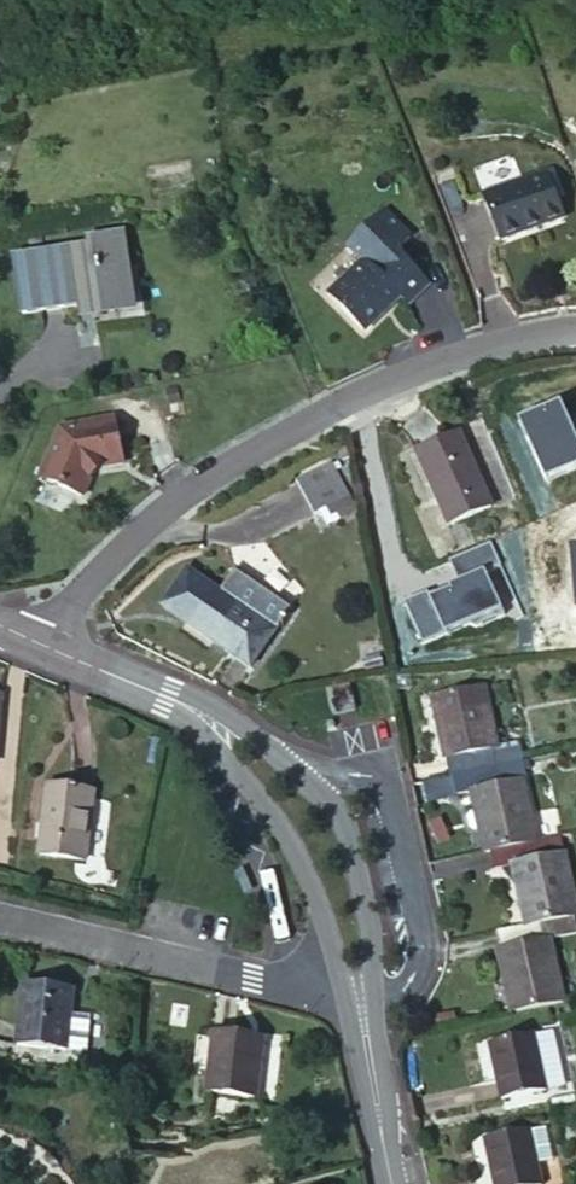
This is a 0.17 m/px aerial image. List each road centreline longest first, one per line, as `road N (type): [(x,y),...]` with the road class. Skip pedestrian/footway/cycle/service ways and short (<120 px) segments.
road 1 (residential): [(47,645),(90,573),(164,506),(267,441),(490,345),(575,343)]
road 2 (residential): [(361,1002),(0,920)]
road 3 (tertiary): [(361,1002),(368,930),(350,837),(314,787),(259,741),(198,714)]
road 4 (tertiary): [(198,714),(259,790),(361,1002)]
road 5 (tertiary): [(361,1002),(392,1183)]
road 6 (tertiary): [(47,645),(198,714)]

